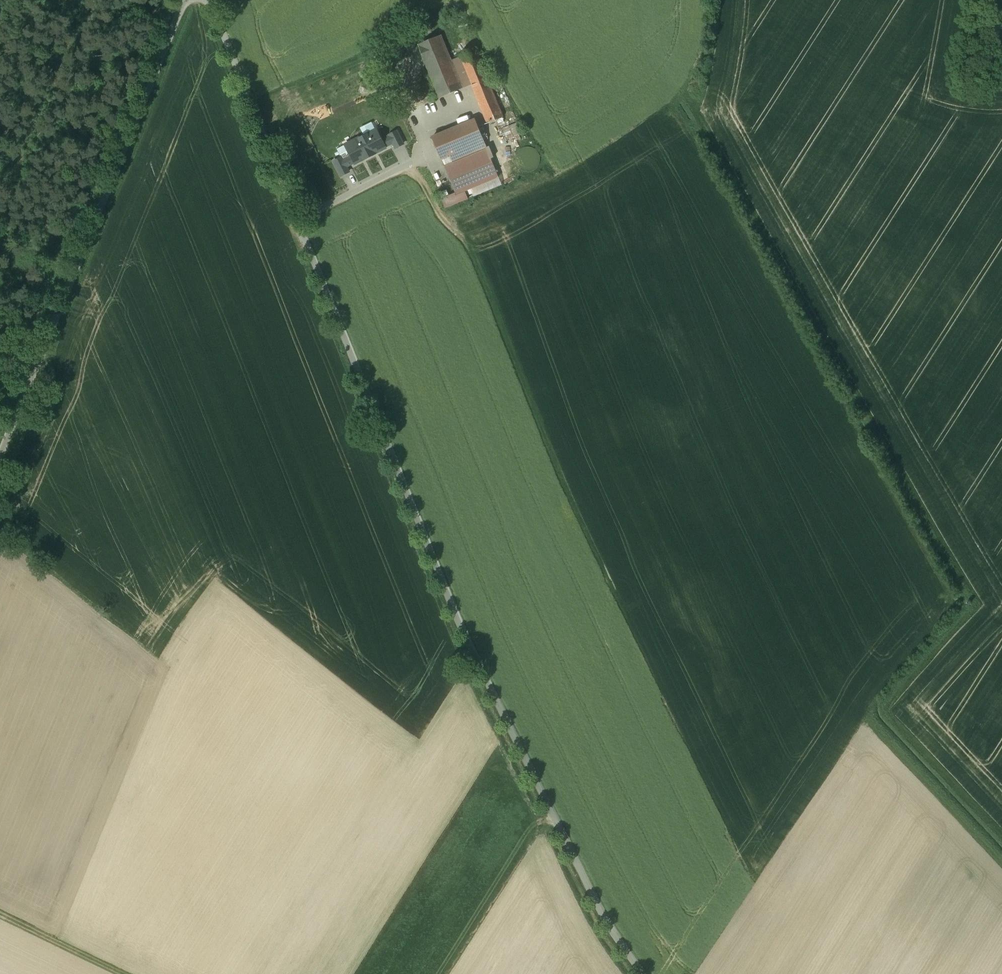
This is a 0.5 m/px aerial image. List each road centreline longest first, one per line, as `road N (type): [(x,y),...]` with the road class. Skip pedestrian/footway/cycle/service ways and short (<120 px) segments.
road 1 (unclassified): [(208,0),(472,651),(606,932),(641,973)]
road 2 (unclassified): [(187,0),(0,451)]

